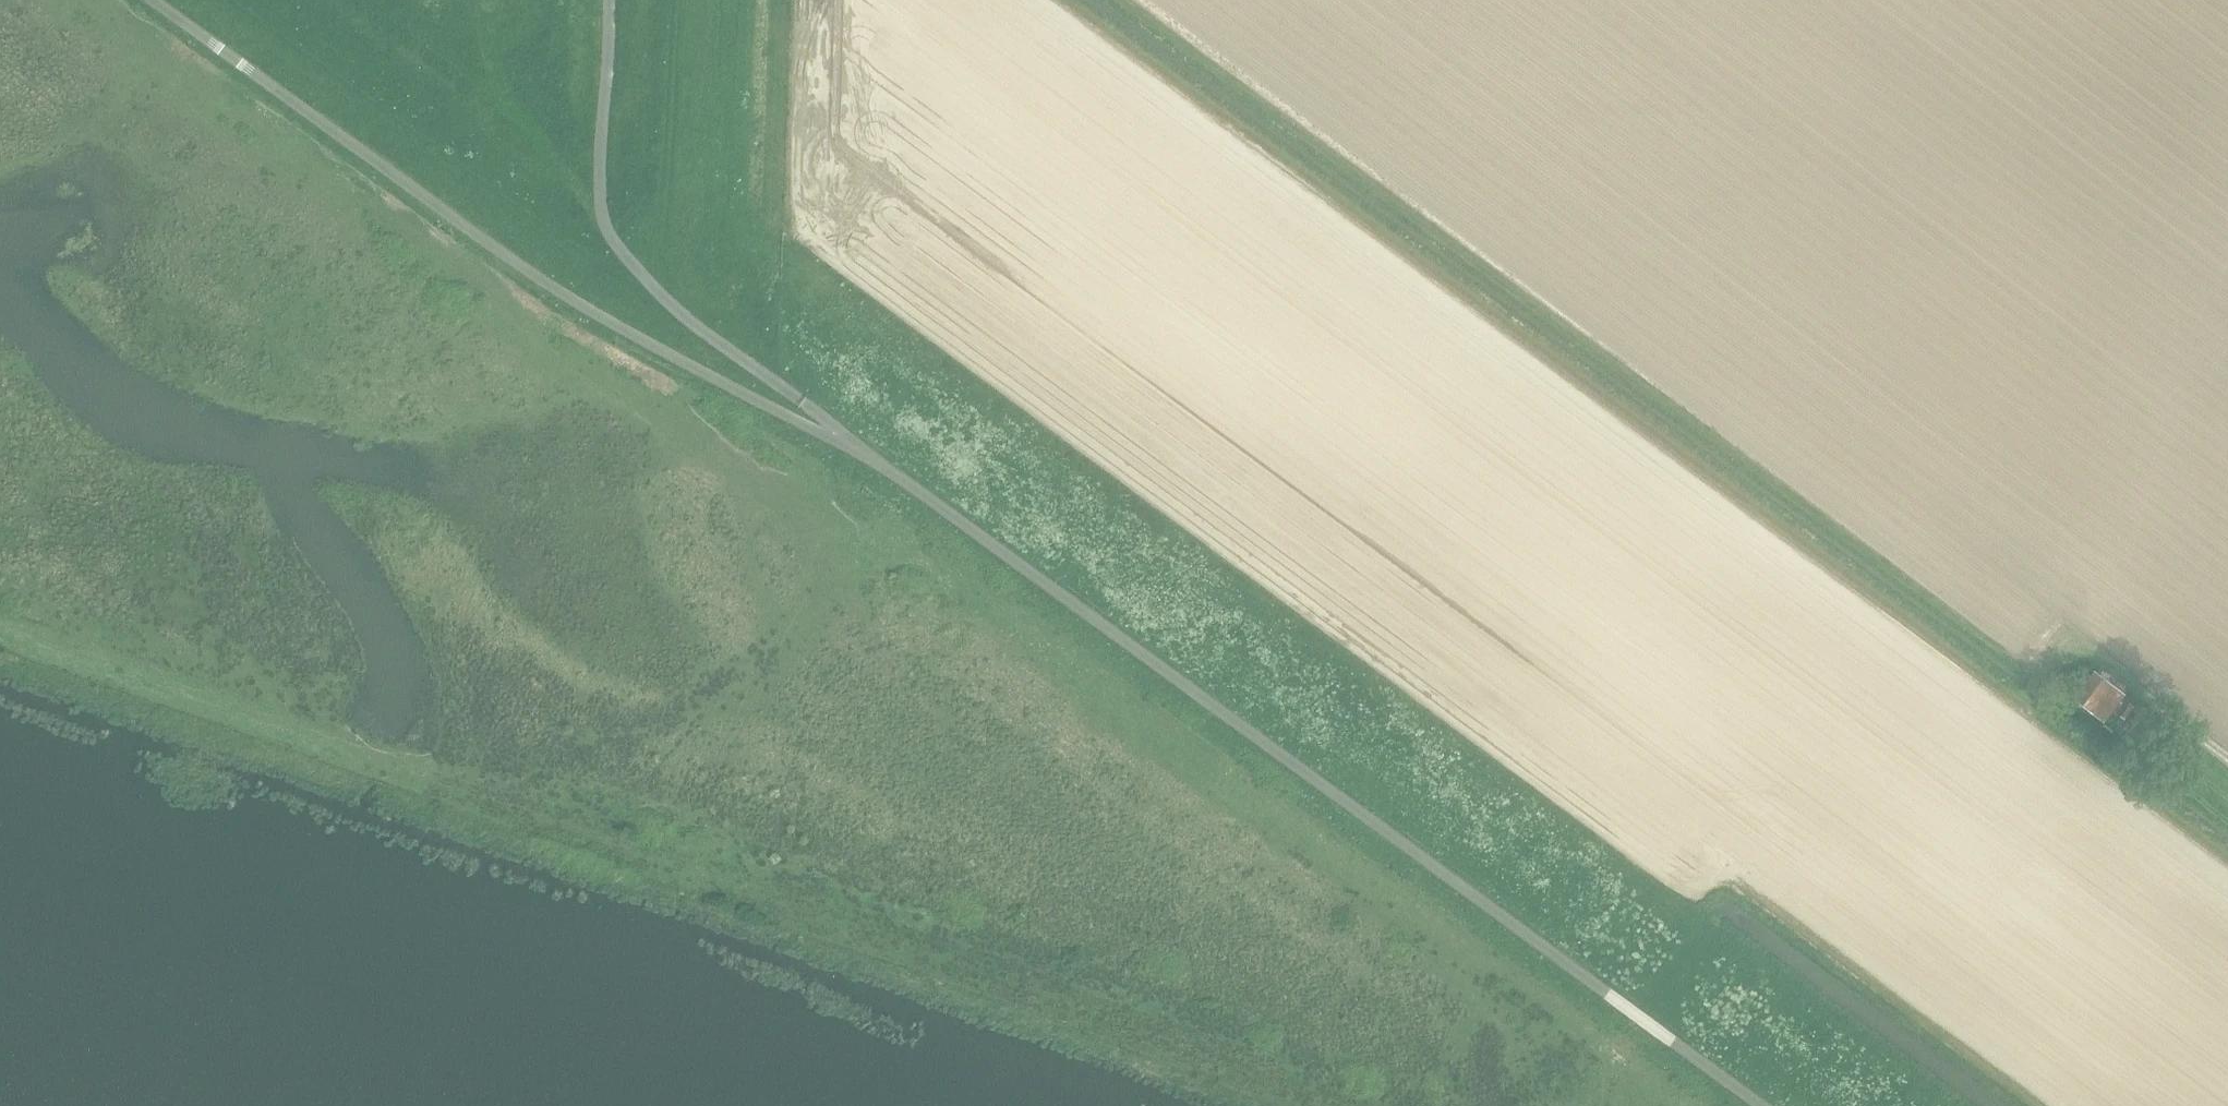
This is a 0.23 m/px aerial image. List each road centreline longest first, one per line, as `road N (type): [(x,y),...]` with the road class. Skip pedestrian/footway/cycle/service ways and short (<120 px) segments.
road 1 (unclassified): [(1760,1105),(1008,553),(849,448),(606,322),(152,0)]
road 2 (track): [(739,0),(726,264),(769,379)]

